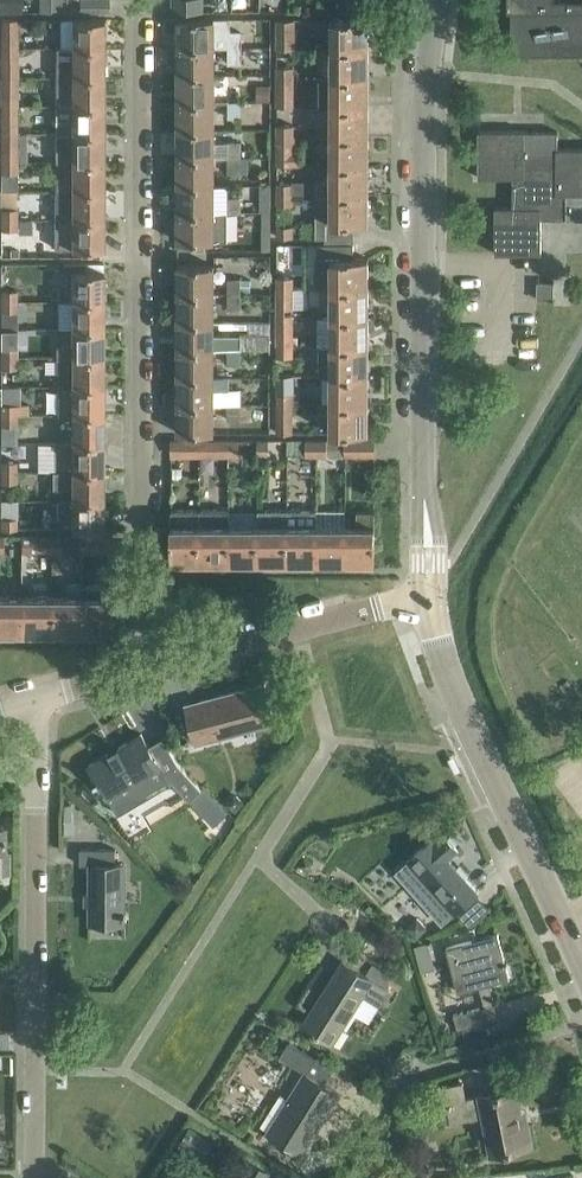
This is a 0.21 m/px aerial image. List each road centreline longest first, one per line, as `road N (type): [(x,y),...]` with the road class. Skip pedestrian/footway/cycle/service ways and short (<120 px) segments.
road 1 (residential): [(155,666),(154,558),(144,523),(142,20),(150,0)]
road 2 (residential): [(431,592),(425,117),(437,0)]
road 3 (residential): [(34,1177),(37,761)]
road 4 (residential): [(581,962),(444,663),(431,592)]
road 5 (residential): [(431,592),(155,666)]
road 6 (residential): [(155,666),(37,696)]

